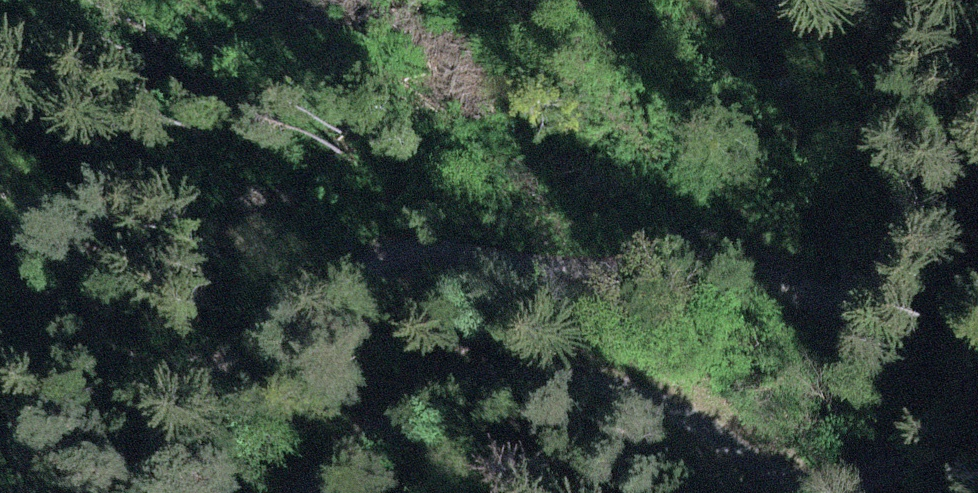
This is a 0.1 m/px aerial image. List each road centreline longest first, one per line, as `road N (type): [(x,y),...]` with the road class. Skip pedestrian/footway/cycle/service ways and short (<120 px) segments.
road 1 (track): [(12,492),(279,332),(396,245),(751,261),(863,318),(951,18),(963,0)]
road 2 (track): [(304,492),(476,367),(662,396),(807,490),(940,448),(977,348)]

